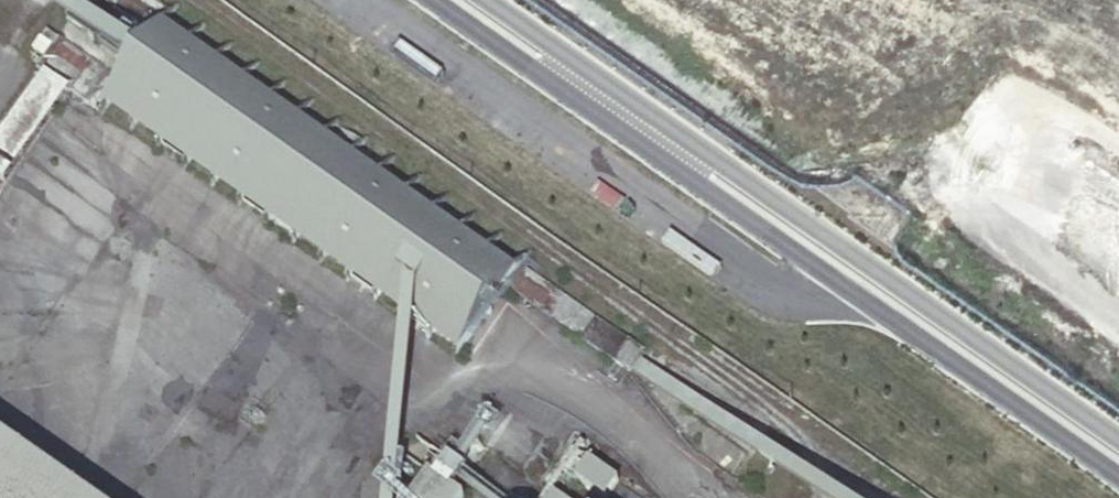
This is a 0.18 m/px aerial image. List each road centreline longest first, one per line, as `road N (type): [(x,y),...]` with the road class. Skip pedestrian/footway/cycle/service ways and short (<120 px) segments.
road 1 (unclassified): [(476,0),(1118,448)]

